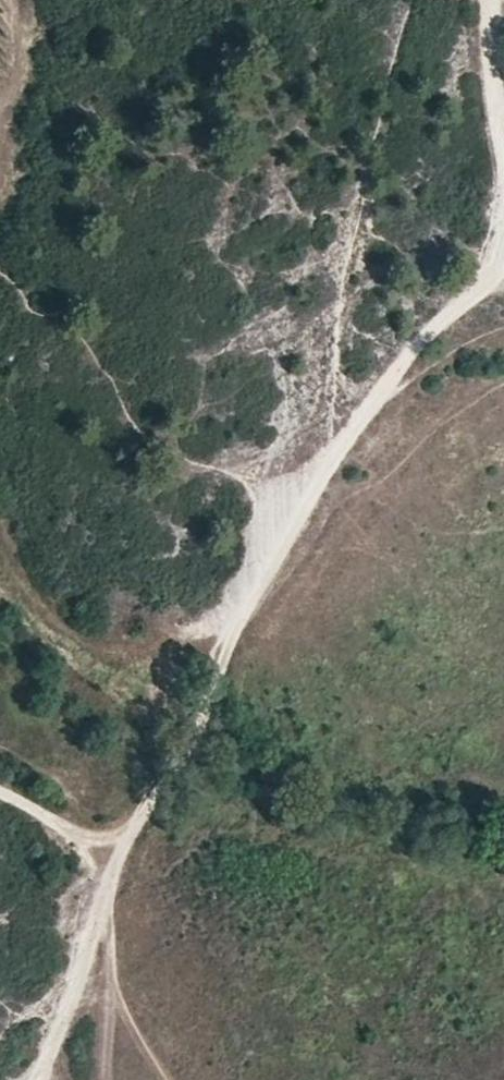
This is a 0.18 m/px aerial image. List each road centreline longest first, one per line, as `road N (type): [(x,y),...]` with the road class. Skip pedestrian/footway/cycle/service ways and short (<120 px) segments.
road 1 (track): [(383,382),(288,527),(124,864),(41,1079)]
road 2 (track): [(491,0),(503,186)]
road 3 (track): [(503,248),(494,278),(383,382)]
road 4 (track): [(124,864),(0,796)]

